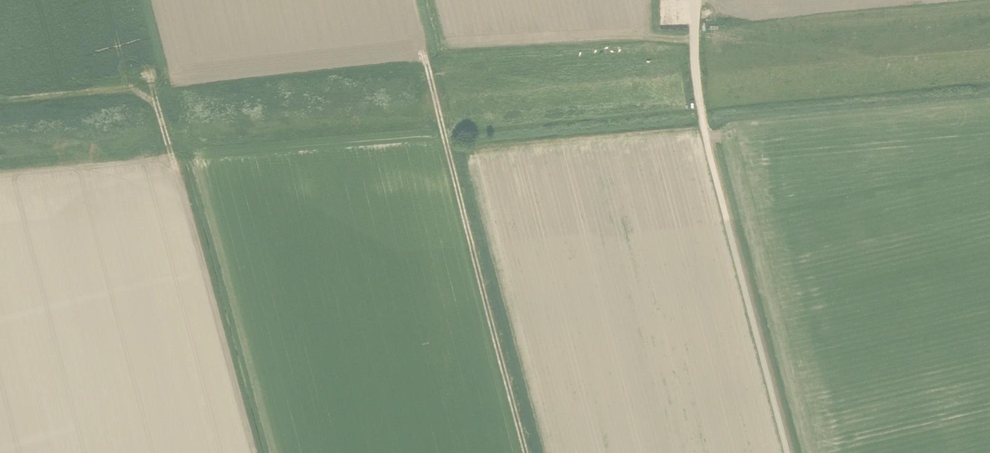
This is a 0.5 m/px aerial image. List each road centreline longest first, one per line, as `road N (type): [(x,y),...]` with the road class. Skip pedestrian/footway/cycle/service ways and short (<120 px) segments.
road 1 (track): [(791,452),(705,128),(692,0)]

